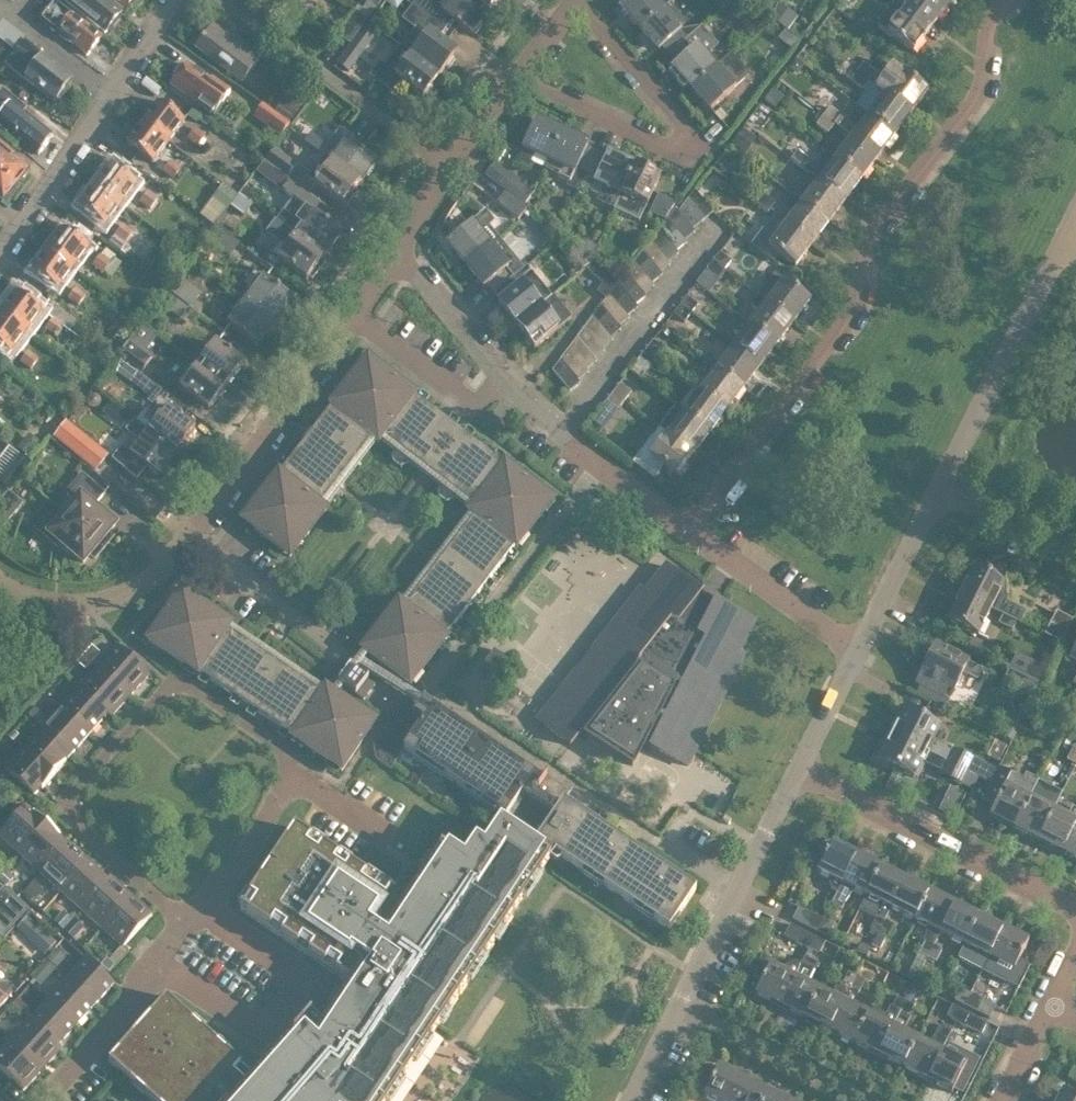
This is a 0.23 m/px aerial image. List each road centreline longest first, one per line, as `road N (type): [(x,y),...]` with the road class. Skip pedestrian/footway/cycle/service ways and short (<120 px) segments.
road 1 (residential): [(685,530),(853,310),(860,256),(874,228),(980,81),(987,27),(1000,0)]
road 2 (residential): [(0,584),(35,602),(136,595),(191,536),(394,250)]
road 3 (residential): [(685,530),(505,383),(394,250)]
road 4 (residential): [(626,1100),(798,773)]
road 5 (residential): [(169,679),(71,791),(72,816),(193,922)]
road 6 (residential): [(204,907),(300,982),(252,1042),(159,962)]
road 7 (residential): [(1075,912),(798,773)]
road 8 (residential): [(180,0),(0,248)]
road 9 (residential): [(941,492),(1058,232)]
road 10 (residential): [(448,165),(242,0)]
road 11 (residential): [(864,643),(685,530)]
road 12 (residential): [(448,165),(573,0)]
road 13 (residential): [(41,1100),(159,962)]
road 14 (residential): [(864,643),(941,492)]
road 15 (residential): [(169,679),(196,685),(287,749),(294,777)]
road 16 (residential): [(204,907),(294,777)]
road 17 (residential): [(798,773),(864,643)]
road 18 (residential): [(1075,549),(941,492)]

